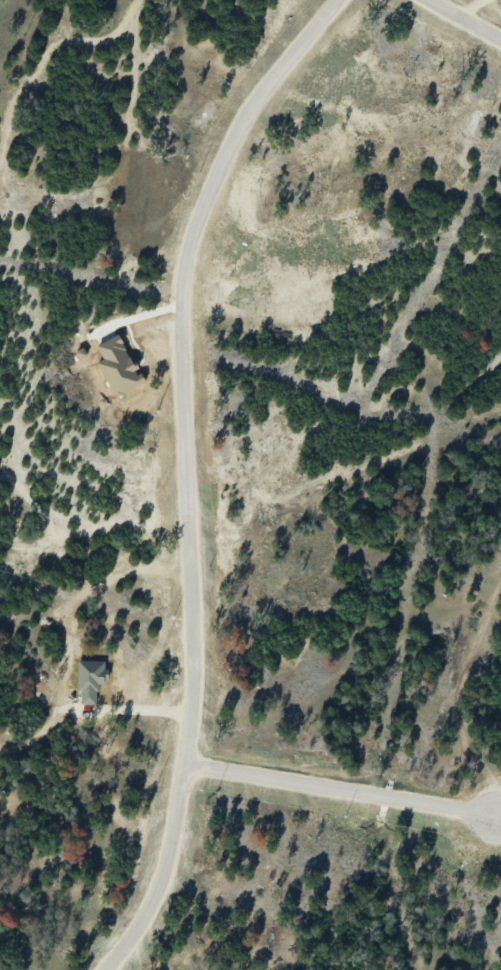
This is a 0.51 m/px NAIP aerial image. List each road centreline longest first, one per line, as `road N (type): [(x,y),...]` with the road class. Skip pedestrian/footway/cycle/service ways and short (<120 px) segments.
road 1 (residential): [(338,0),(257,94),(223,156),(176,288),(195,677),(159,893),(105,969)]
road 2 (residential): [(184,764),(500,814)]

